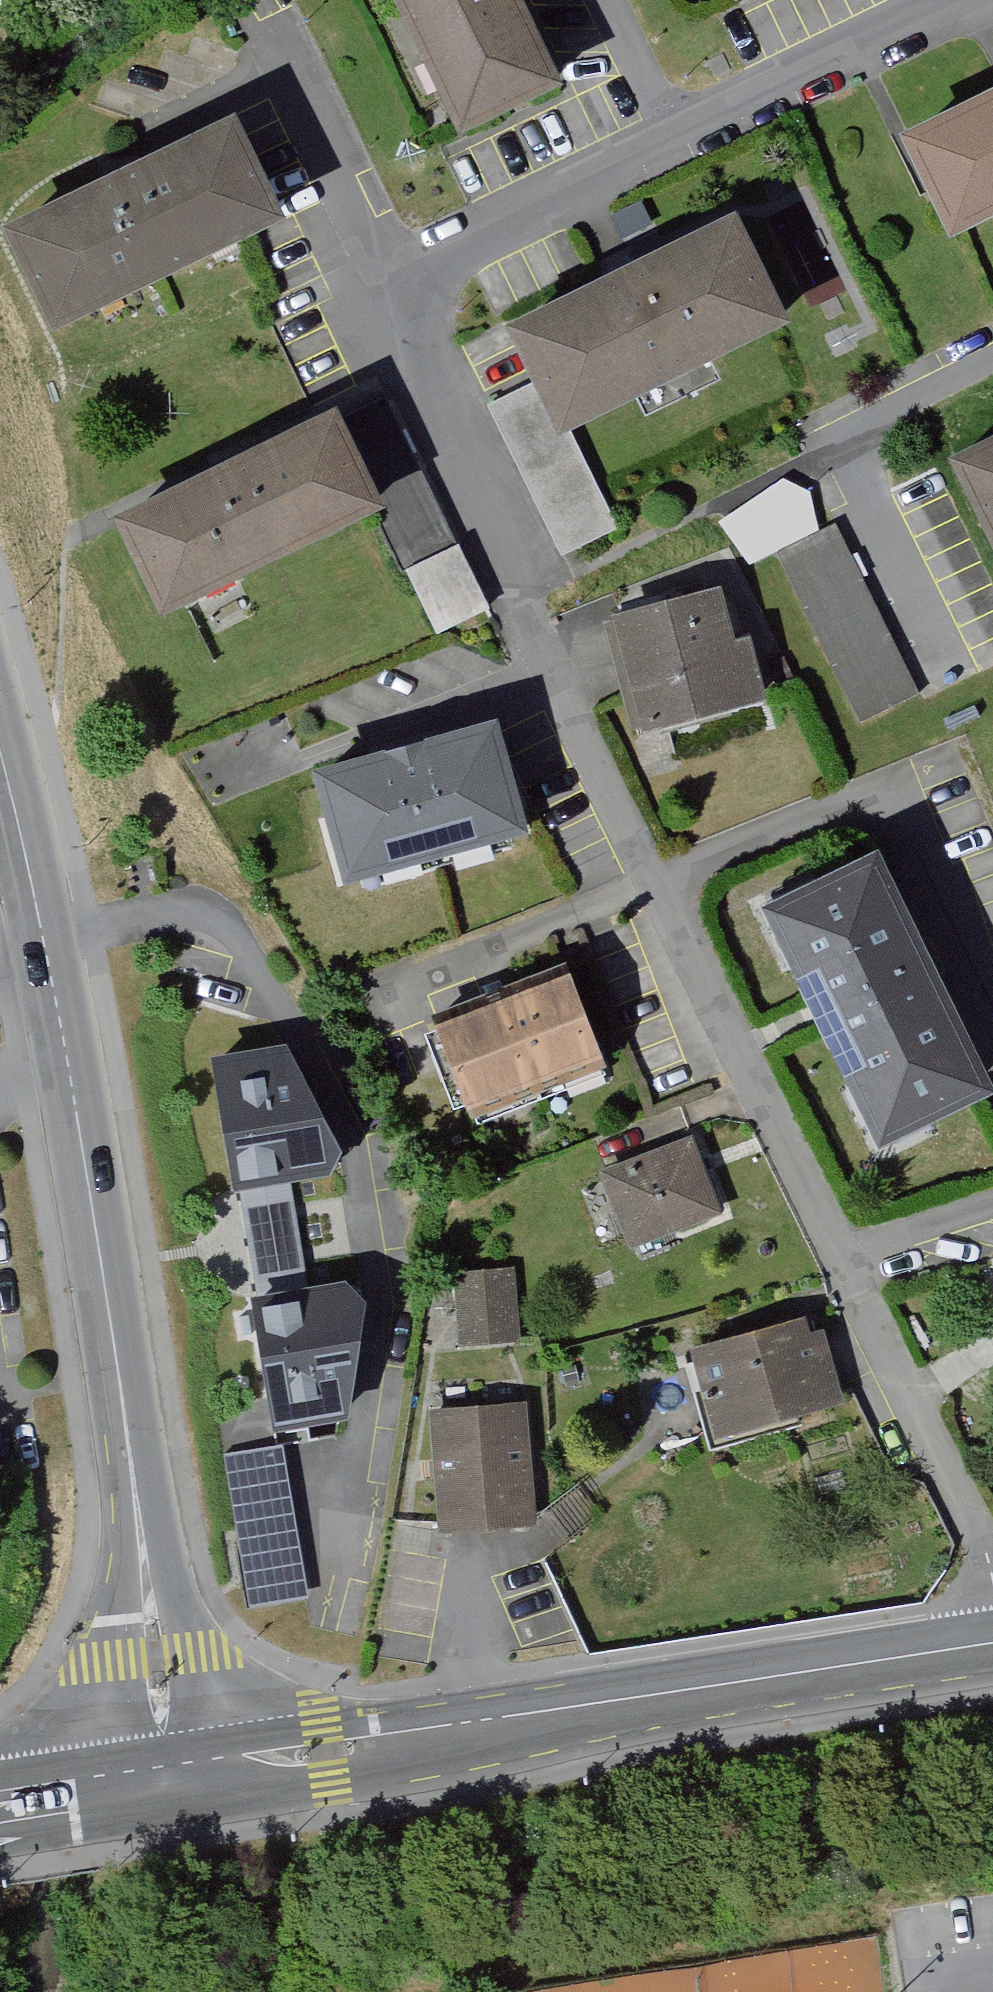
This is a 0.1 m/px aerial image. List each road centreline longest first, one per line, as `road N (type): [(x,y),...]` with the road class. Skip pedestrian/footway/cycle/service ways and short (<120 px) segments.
road 1 (residential): [(363,295),(992,1574)]
road 2 (tertiary): [(0,751),(97,1232),(171,1775)]
road 3 (primary): [(992,1642),(171,1775)]
road 4 (residential): [(363,295),(968,0)]
road 5 (primary): [(171,1775),(0,1802)]

